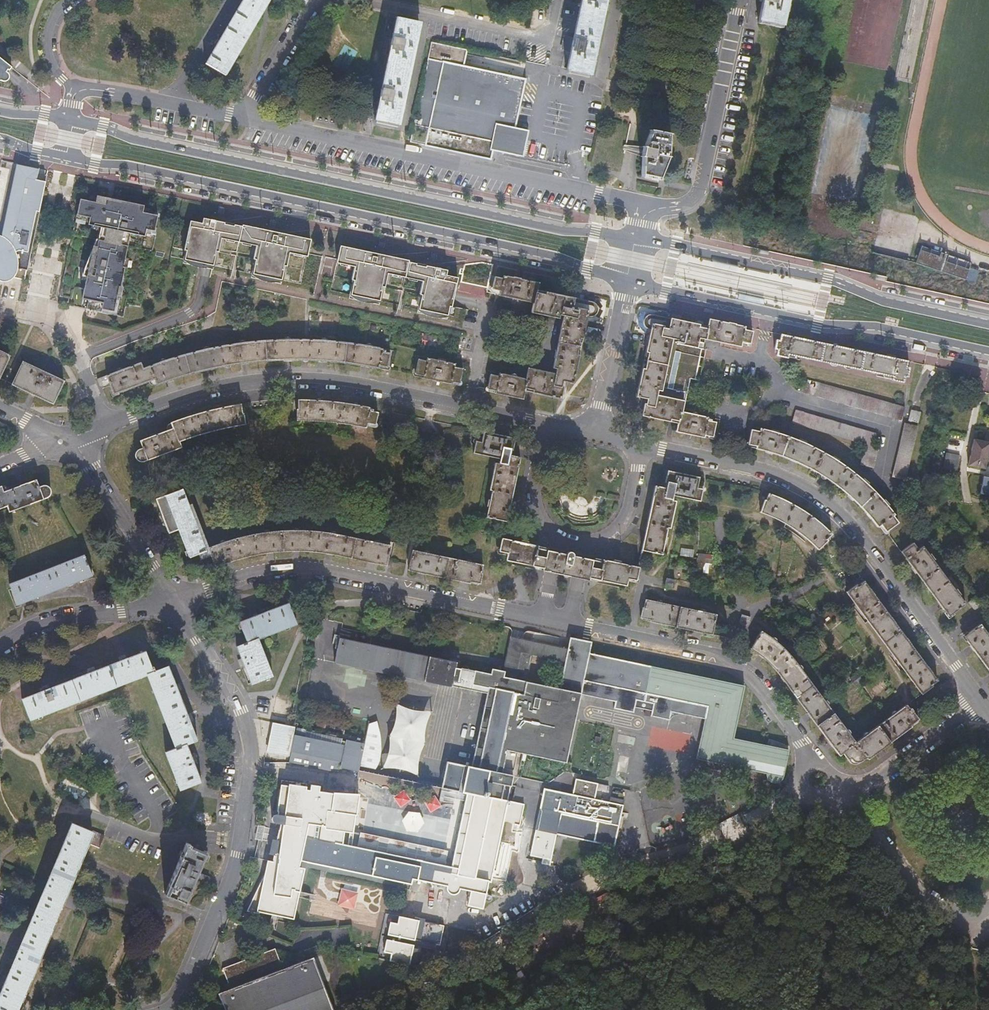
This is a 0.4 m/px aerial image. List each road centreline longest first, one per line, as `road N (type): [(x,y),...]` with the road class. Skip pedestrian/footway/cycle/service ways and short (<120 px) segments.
road 1 (primary): [(637,238),(563,230),(71,120)]
road 2 (primary): [(66,157),(556,256),(627,281)]
road 3 (residential): [(63,439),(213,388),(297,380),(360,384),(546,424)]
road 4 (residential): [(166,1009),(183,993),(239,853),(251,754),(241,710),(172,598)]
road 5 (residential): [(643,444),(770,472),(816,494),(849,524),(982,703)]
road 6 (unclassified): [(654,209),(243,118)]
road 7 (residential): [(172,598),(269,570),(317,569),(542,619)]
road 8 (primary): [(627,281),(988,352)]
road 9 (primary): [(988,324),(883,300),(828,277),(637,238)]
road 10 (residential): [(568,625),(733,662),(758,681),(812,767)]
road 11 (residential): [(803,786),(563,900)]
road 12 (unclassified): [(740,0),(698,193),(686,205),(654,209)]
road 13 (residential): [(364,0),(549,39),(559,0)]
road 14 (residential): [(827,794),(859,805),(935,905),(981,924)]
road 15 (residential): [(172,598),(91,468),(63,439)]
road 16 (unclassified): [(0,650),(48,624),(172,598)]
road 17 (residential): [(982,703),(870,779),(835,783)]
road 18 (unclassified): [(627,281),(596,435)]
road 19 (track): [(588,888),(576,925),(484,977)]
road 20 (unclassified): [(312,0),(243,118)]
road 21 (residential): [(168,103),(230,0)]
road 22 (unclassified): [(546,424),(535,500),(559,536)]
road 23 (unclassified): [(589,542),(625,519),(643,444)]

